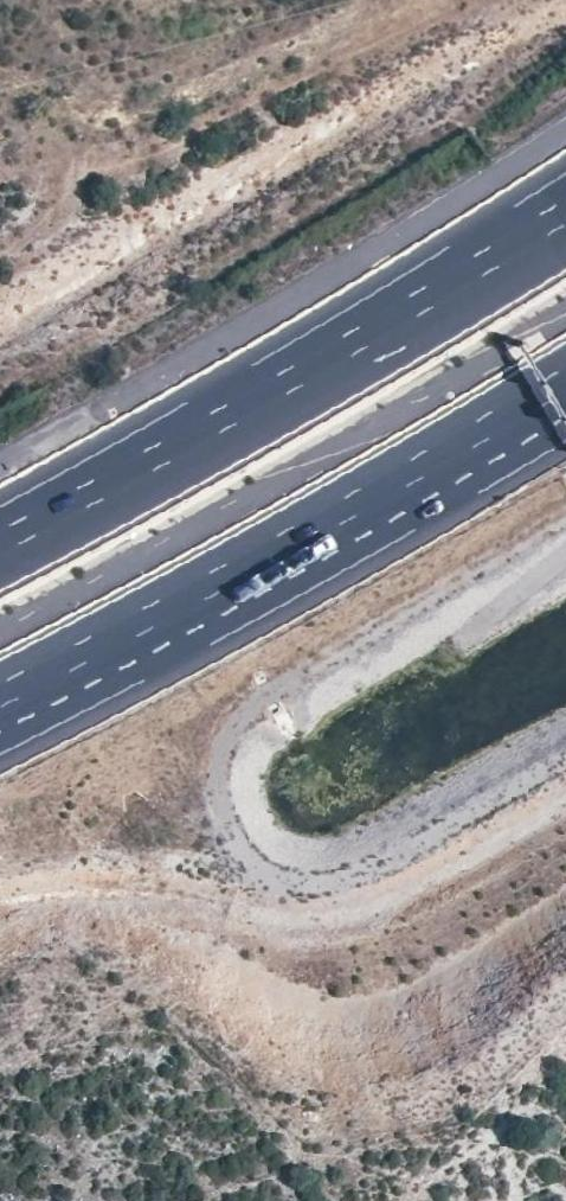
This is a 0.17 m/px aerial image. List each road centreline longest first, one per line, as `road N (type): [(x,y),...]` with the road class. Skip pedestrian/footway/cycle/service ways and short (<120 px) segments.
road 1 (motorway): [(565,219),(342,357),(0,545)]
road 2 (motorway): [(0,707),(278,559),(565,391)]
road 3 (track): [(0,900),(68,887),(217,896)]

